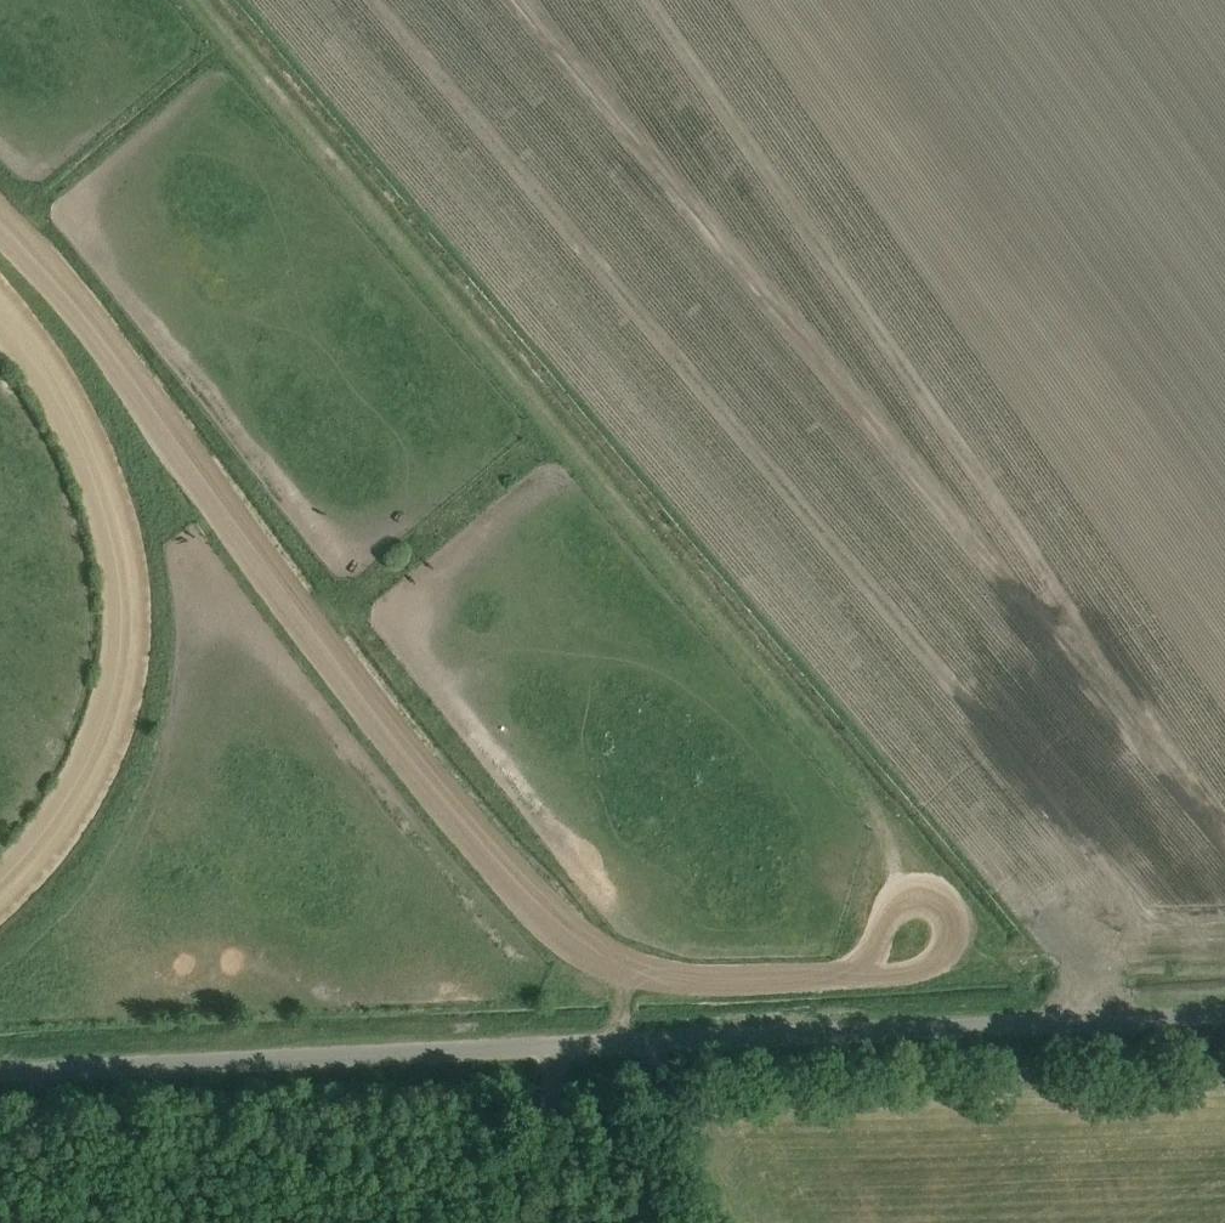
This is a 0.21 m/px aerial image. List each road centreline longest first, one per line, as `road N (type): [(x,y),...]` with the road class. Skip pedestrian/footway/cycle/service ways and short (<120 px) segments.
road 1 (unclassified): [(1224,1016),(0,1073)]

